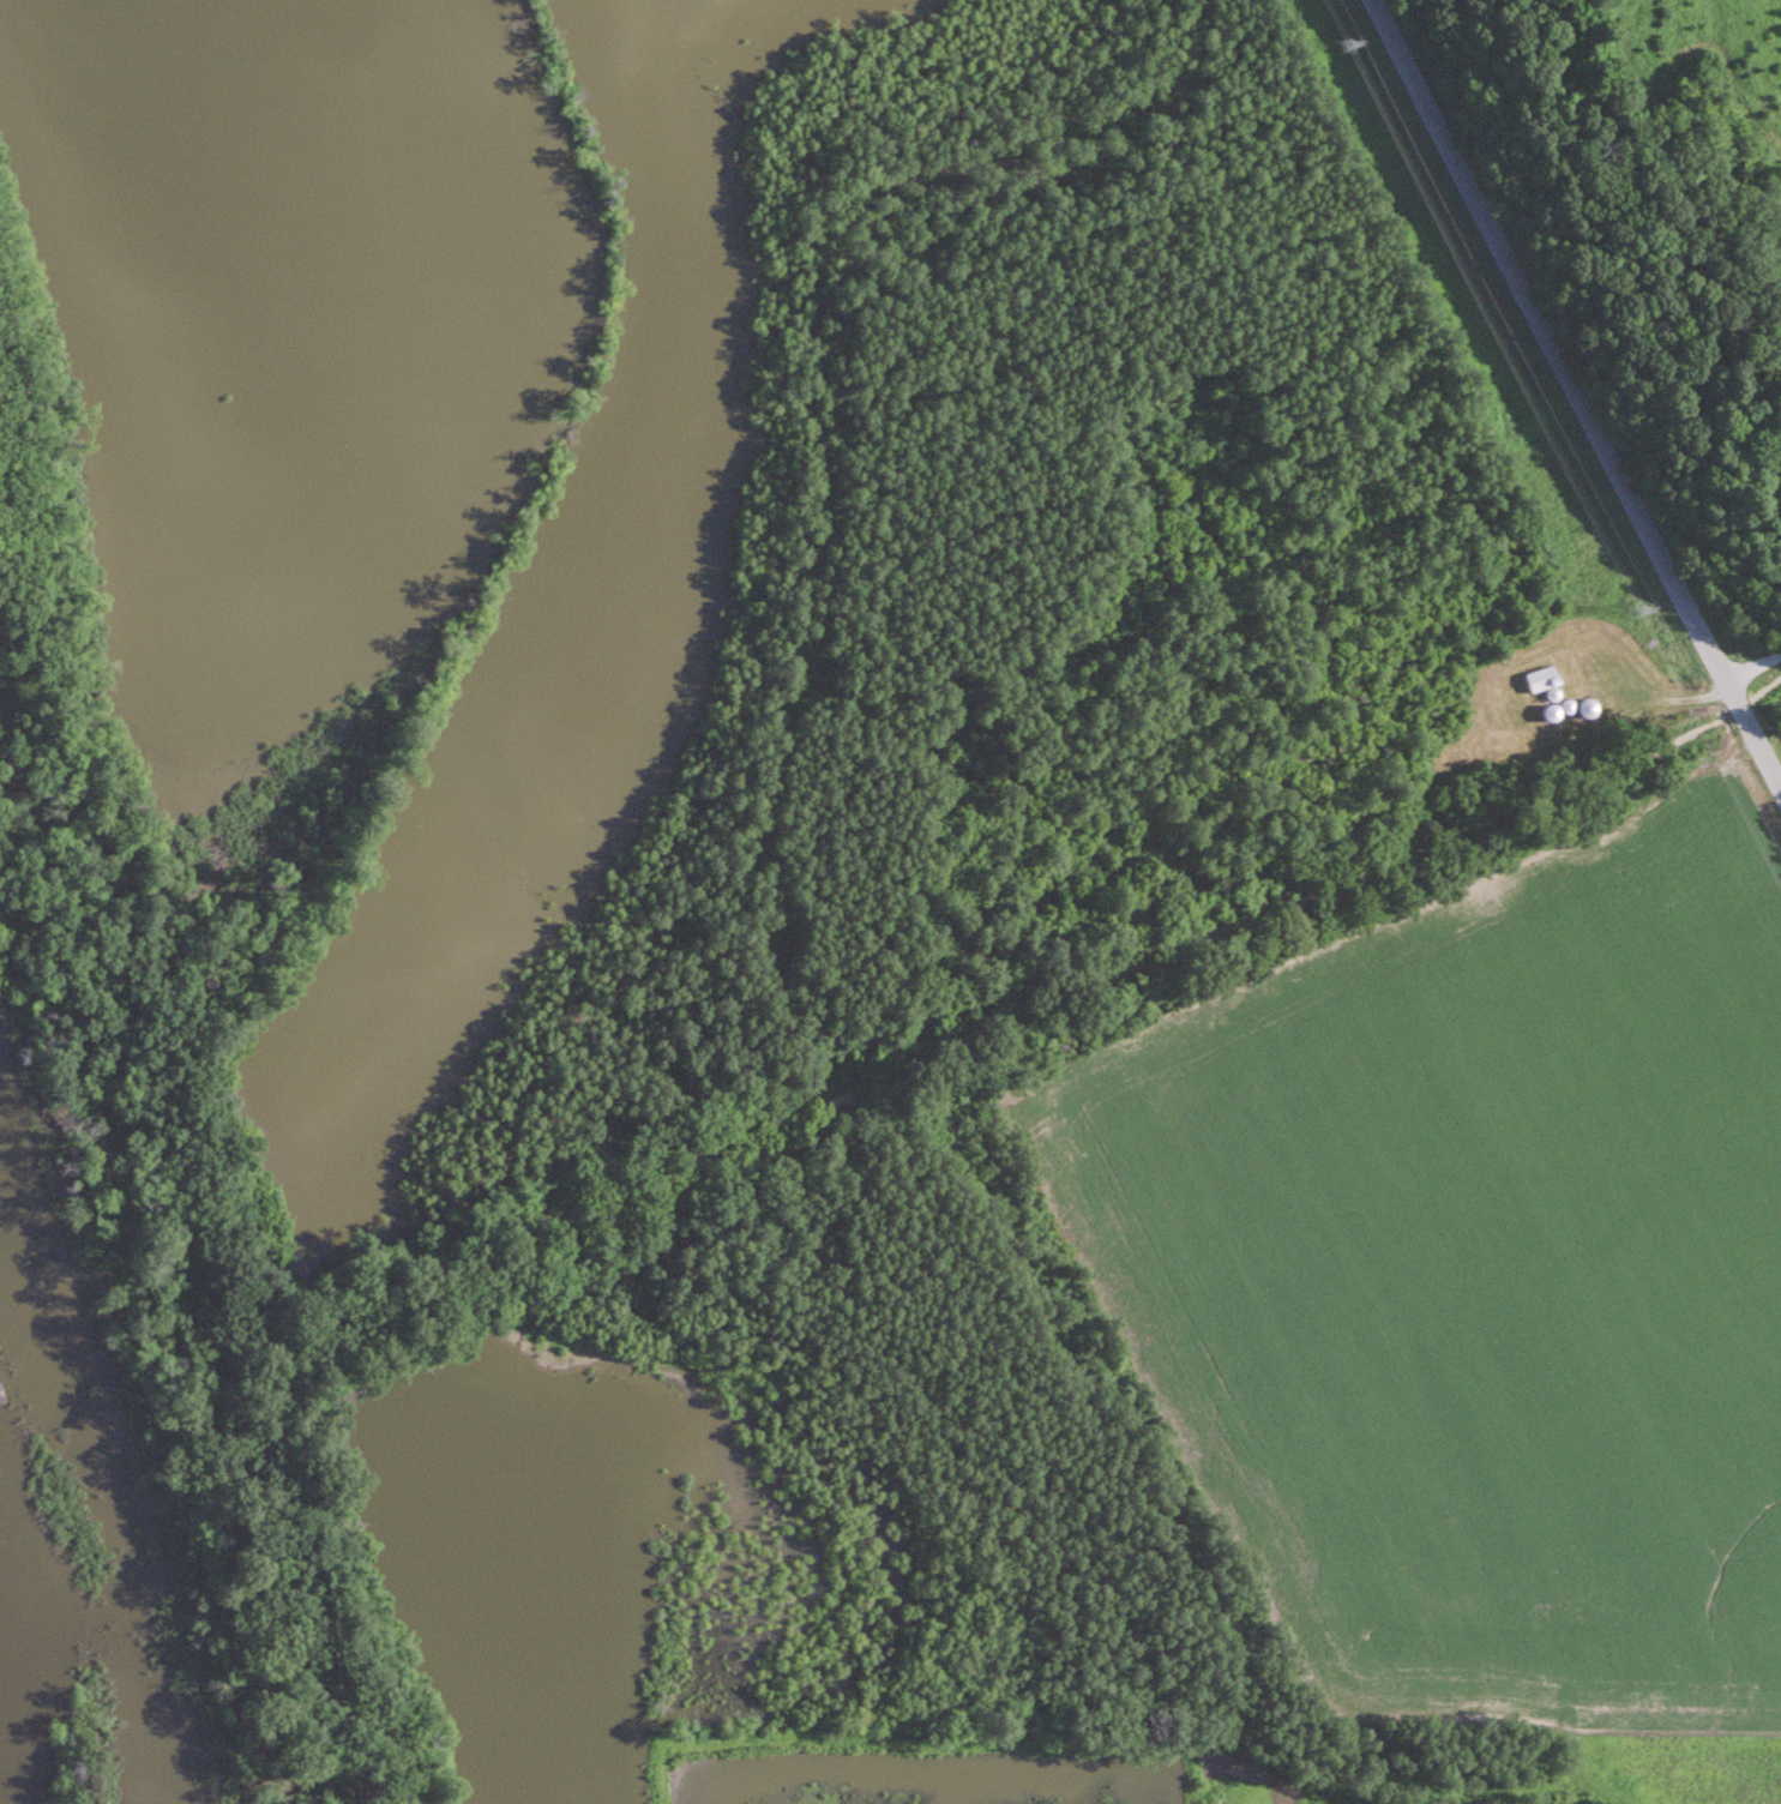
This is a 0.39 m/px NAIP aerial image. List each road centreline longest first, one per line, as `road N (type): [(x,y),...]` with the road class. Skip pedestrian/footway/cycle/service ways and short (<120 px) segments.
road 1 (secondary): [(1372,0),(1780,795)]

